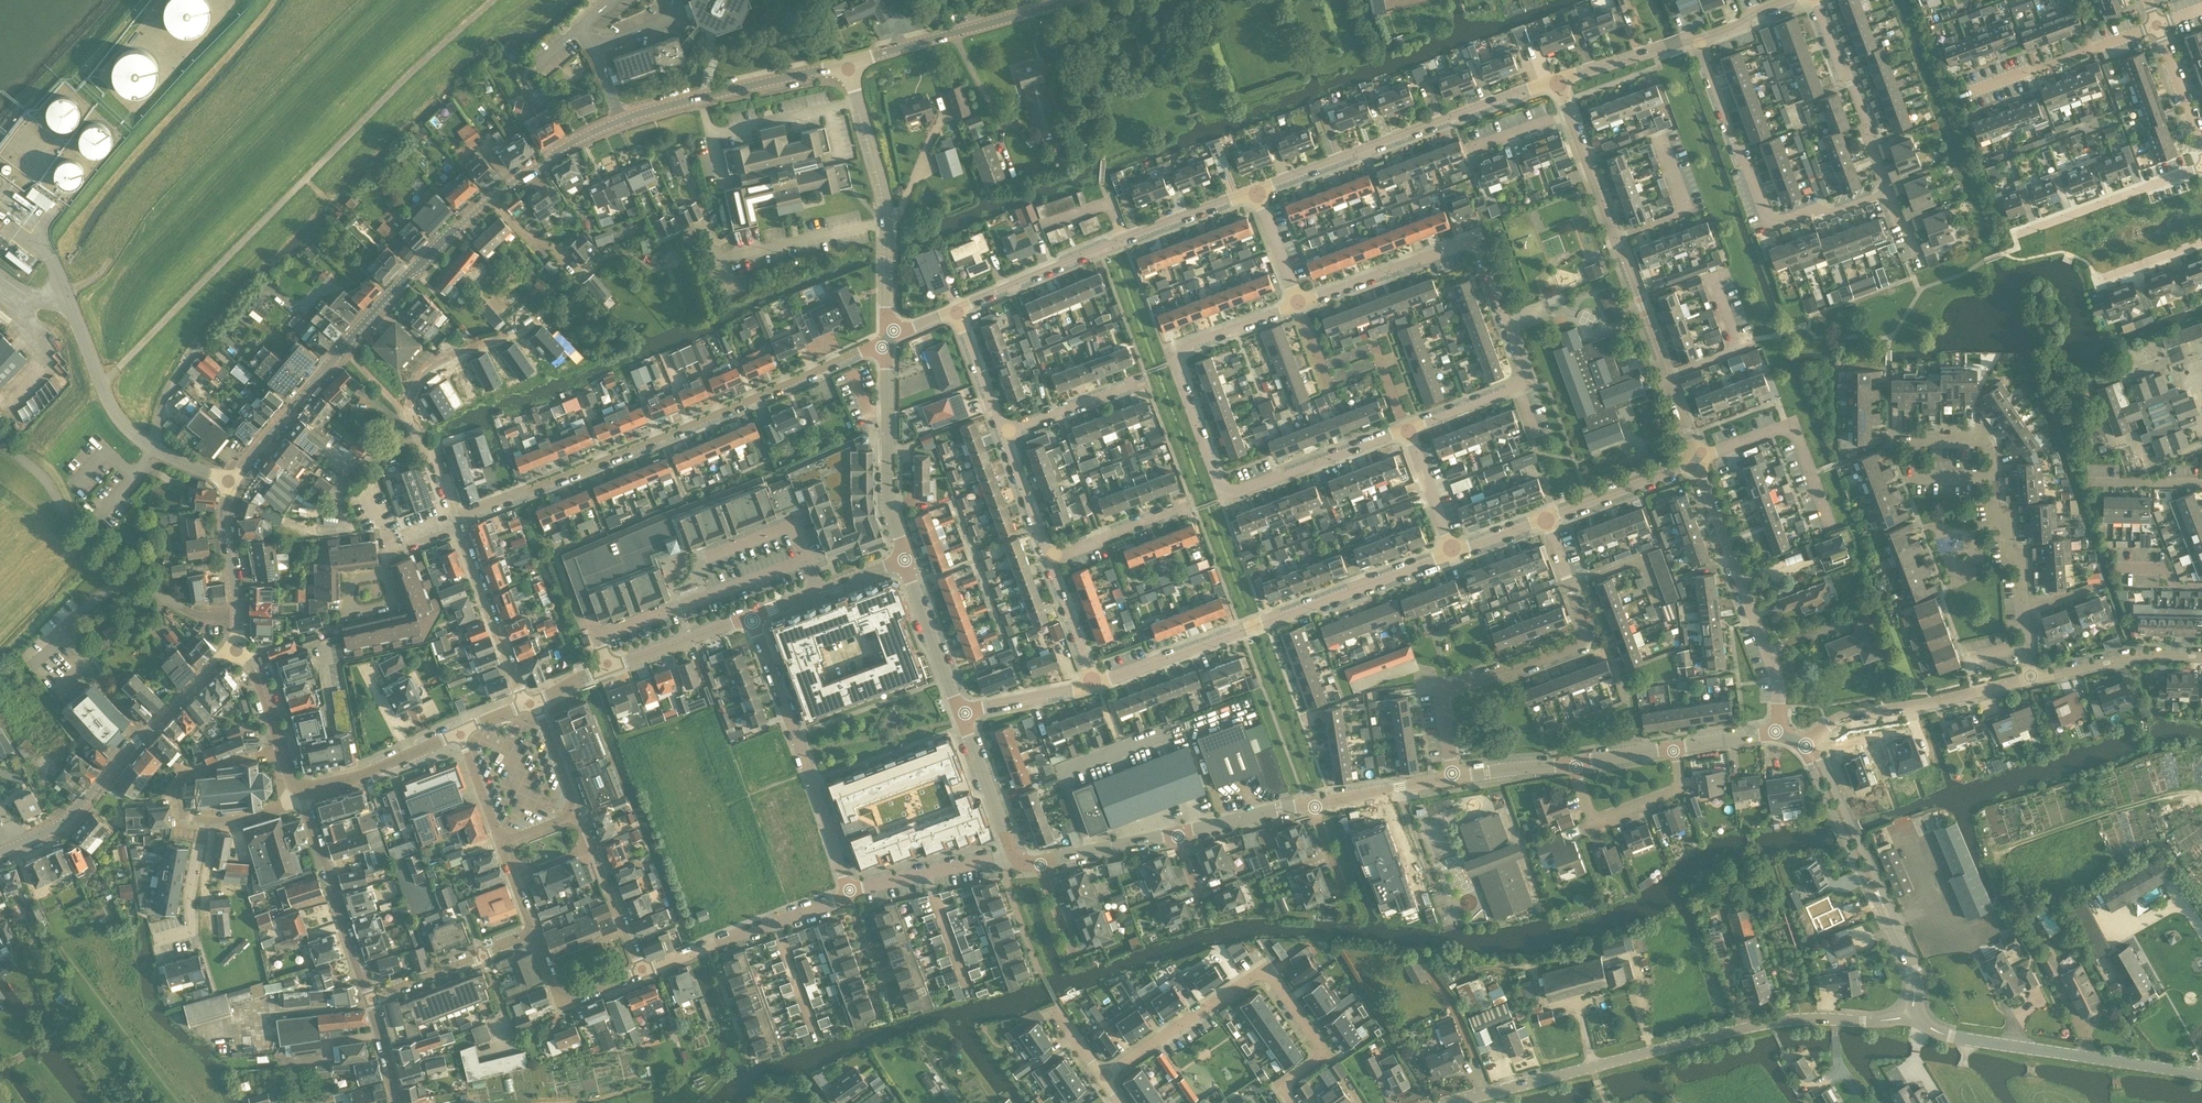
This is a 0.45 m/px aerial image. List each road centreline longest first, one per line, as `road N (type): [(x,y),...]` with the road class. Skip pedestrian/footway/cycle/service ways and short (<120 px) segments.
road 1 (secondary): [(230,484),(394,291),(503,189),(621,120),(847,64)]
road 2 (track): [(102,385),(489,0)]
road 3 (residential): [(1297,303),(1174,350),(1223,496),(1406,428)]
road 4 (residential): [(1406,428),(1528,383),(1476,240),(1297,303)]
road 5 (residential): [(886,340),(455,519)]
road 6 (unclassified): [(1455,1102),(1771,1023),(1908,1018)]
road 7 (residential): [(1094,685),(1454,551)]
road 8 (residential): [(1451,778),(1439,690),(1589,642),(1545,519)]
road 9 (residential): [(1103,1077),(1263,967),(1323,1054),(1284,1084),(1294,1102)]
road 10 (residential): [(1889,192),(1767,226),(1698,42)]
road 11 (residential): [(1256,190),(1556,79)]
road 12 (residential): [(2031,680),(2019,566),(1993,510),(1987,441),(1913,438)]
road 13 (secondary): [(0,853),(68,818),(235,646)]
road 14 (unclassified): [(230,484),(153,449),(118,418),(52,258)]
road 15 (residential): [(0,445),(46,480),(75,524),(157,592),(204,617),(237,616)]
road 16 (unclassified): [(2201,1075),(1956,1037),(1908,1018)]
road 17 (residential): [(1908,1018),(1911,964),(1807,745)]
road 18 (residential): [(849,892),(751,617)]
road 19 (residential): [(1777,732),(1778,681),(1697,461)]
road 20 (residential): [(1807,745),(1848,716),(2031,680)]
road 21 (secondary): [(847,64),(1072,0)]
road 22 (residential): [(535,703),(586,675),(751,617)]
road 23 (residential): [(904,561),(888,504),(886,340)]
road 24 (residential): [(370,1000),(300,796)]
road 25 (residential): [(1832,527),(1792,425),(1697,461)]
road 26 (residential): [(1889,192),(1815,0)]
road 27 (residential): [(527,705),(455,519)]
road 28 (residential): [(1968,91),(2156,26)]
road 29 (residential): [(2013,232),(2201,167)]
road 30 (residential): [(1673,749),(1679,787),(1592,820),(1574,764)]
road 31 (residential): [(954,310),(1123,239)]
road 32 (residential): [(370,1000),(537,937)]
road 33 (residential): [(641,972),(586,828),(572,815)]
road 34 (residential): [(2031,680),(2143,654),(2201,656)]
road 35 (residential): [(300,796),(354,781),(459,732)]
road 36 (residential): [(1616,238),(1556,79)]
road 37 (residential): [(887,222),(847,64)]
road 38 (residential): [(751,617),(904,561)]
road 39 (residential): [(1545,519),(1697,461)]
road 40 (residential): [(960,711),(904,561)]
road 41 (residential): [(737,254),(887,222)]
road 42 (residential): [(641,972),(562,1001),(537,937)]
road 43 (residential): [(1013,854),(960,711)]
road 44 (residential): [(154,940),(195,928),(190,900),(204,820)]
road 45 (residential): [(1616,238),(1686,212),(1660,139)]
road 46 (residential): [(1003,433),(1144,380)]
road 47 (residential): [(1668,375),(1738,348),(1714,278)]
road 48 (residential): [(1049,558),(1187,505)]
road 49 (residential): [(1556,79),(1698,42)]
road 50 (residential): [(1668,375),(1616,238)]
road 51 (residential): [(641,972),(775,923)]
road 52 (residential): [(1123,239),(1256,190)]
road 53 (residential): [(1314,804),(1176,835)]
road 54 (residential): [(1176,835),(1039,863)]
road 55 (residential): [(960,711),(1094,685)]
road 56 (residential): [(1094,685),(1049,558)]
road 57 (secondary): [(237,616),(223,521),(230,484)]
road 58 (residential): [(1049,558),(1003,433)]
road 59 (residential): [(1003,433),(954,310)]
road 60 (residential): [(1454,551),(1406,428)]
road 61 (residential): [(2201,147),(2156,26)]
road 62 (residential): [(969,995),(926,874)]
road 63 (residential): [(380,573),(351,581),(352,610),(391,602),(384,578)]
road 64 (residential): [(1574,764),(1451,778)]
road 65 (residential): [(1297,303),(1256,190)]

